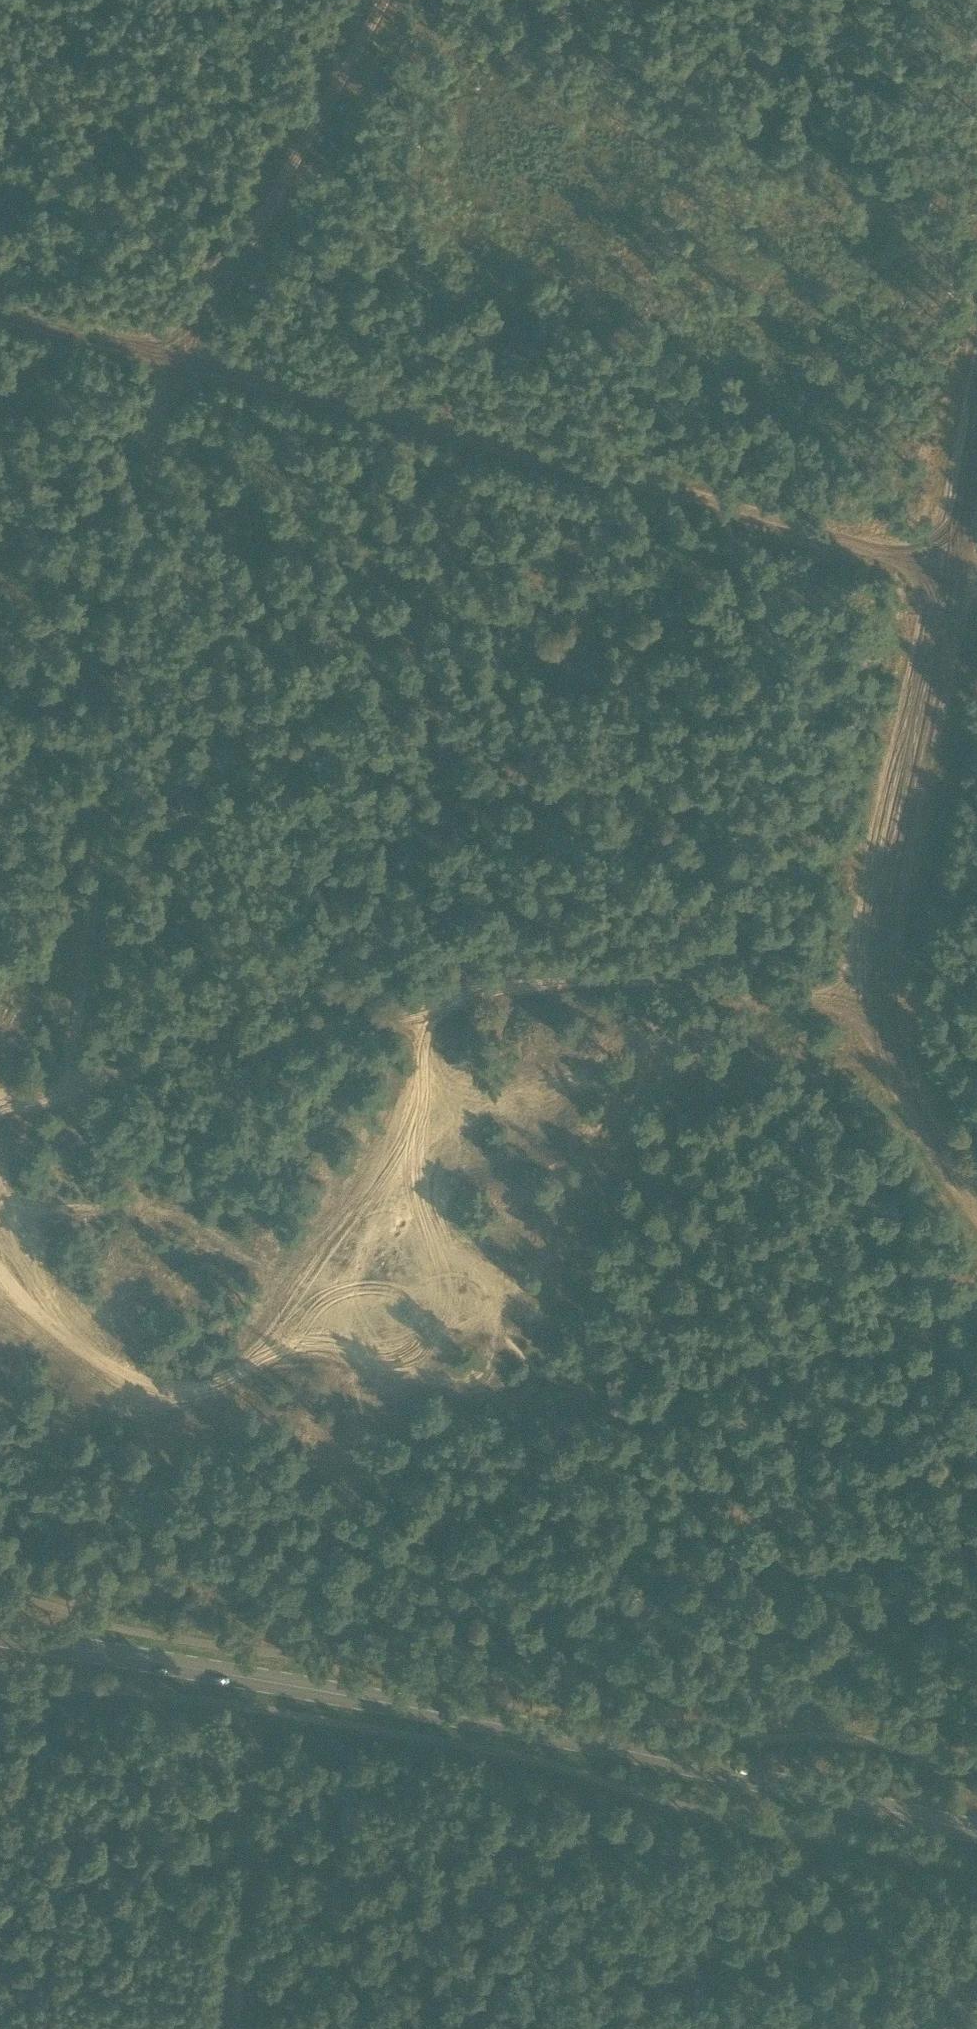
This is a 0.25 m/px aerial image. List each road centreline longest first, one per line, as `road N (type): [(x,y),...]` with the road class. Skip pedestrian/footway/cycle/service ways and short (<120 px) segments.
road 1 (track): [(386,0),(285,192),(173,369),(72,1001),(72,1093),(0,1106)]
road 2 (track): [(0,1252),(19,1310),(196,1405),(351,1465),(429,1533),(976,1637)]
road 3 (track): [(0,324),(976,583)]
road 4 (secondary): [(976,1840),(295,1700),(0,1651)]
road 5 (track): [(976,1204),(882,1054),(859,963),(949,577),(951,525),(976,391)]

